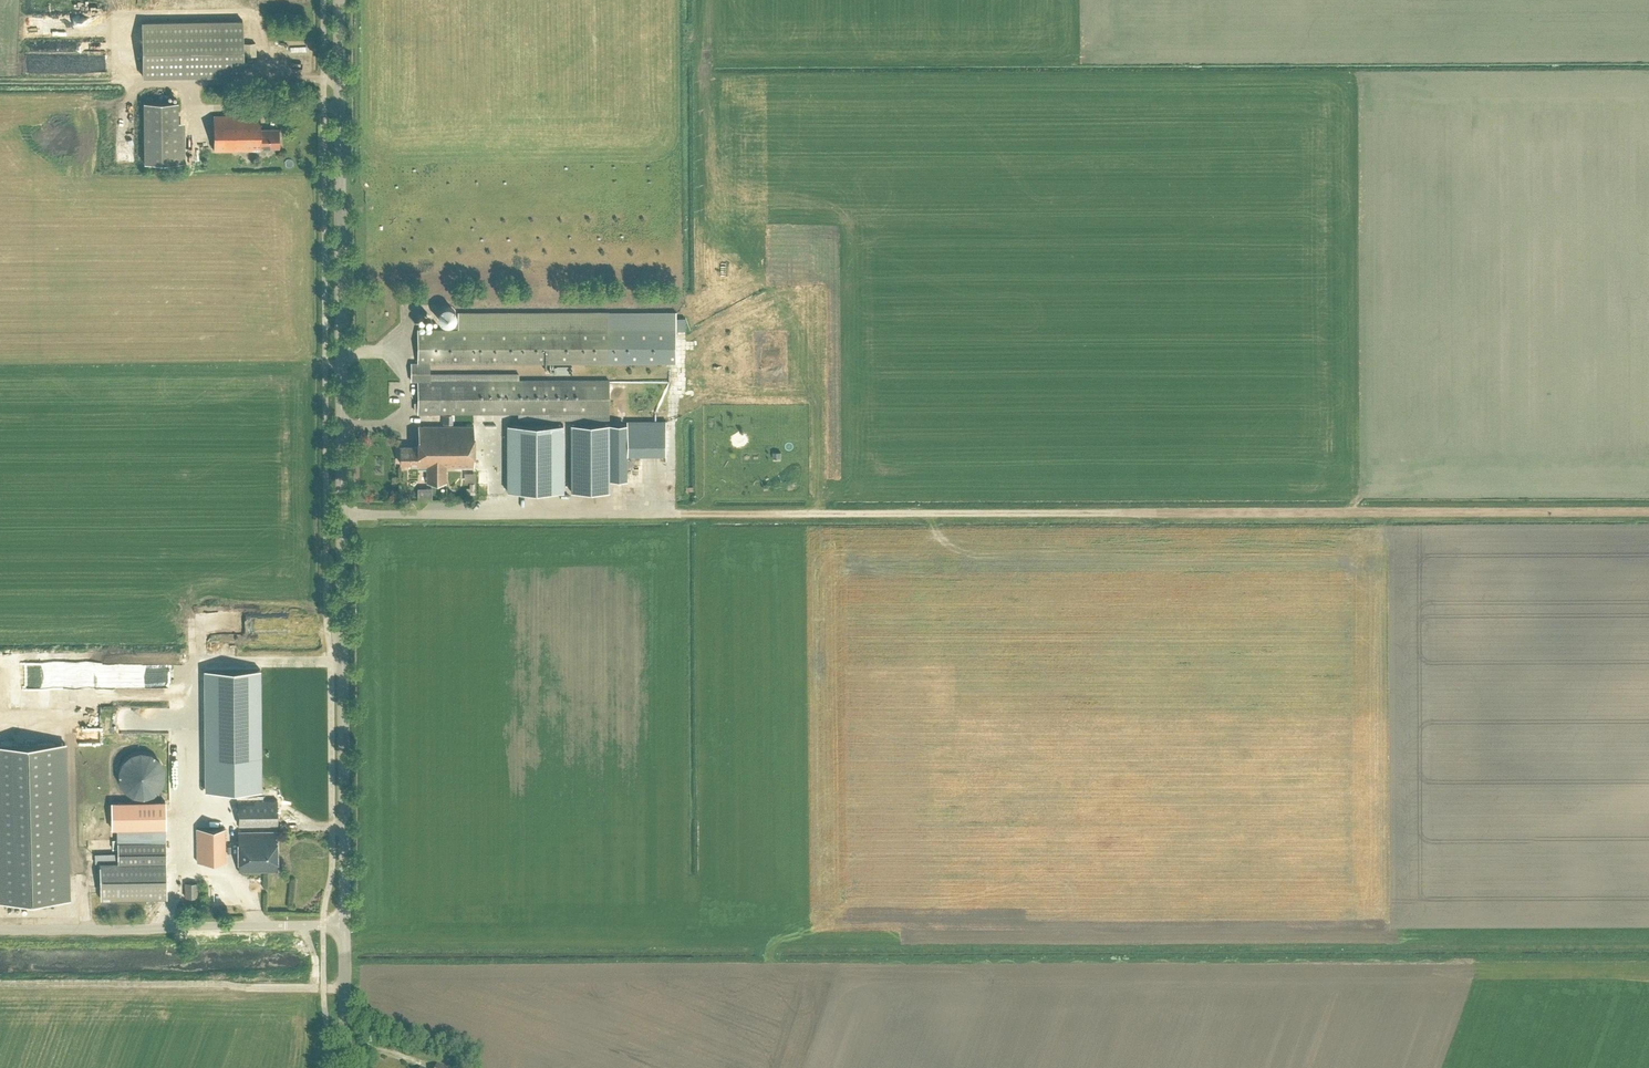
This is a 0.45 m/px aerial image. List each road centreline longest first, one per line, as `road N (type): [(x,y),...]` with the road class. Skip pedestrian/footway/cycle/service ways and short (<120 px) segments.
road 1 (track): [(326,513),(1648,511)]
road 2 (tertiary): [(344,922),(339,0)]
road 3 (unclassified): [(344,922),(0,924)]
road 4 (tertiary): [(342,1067),(344,922)]
road 5 (track): [(0,81),(120,80)]

